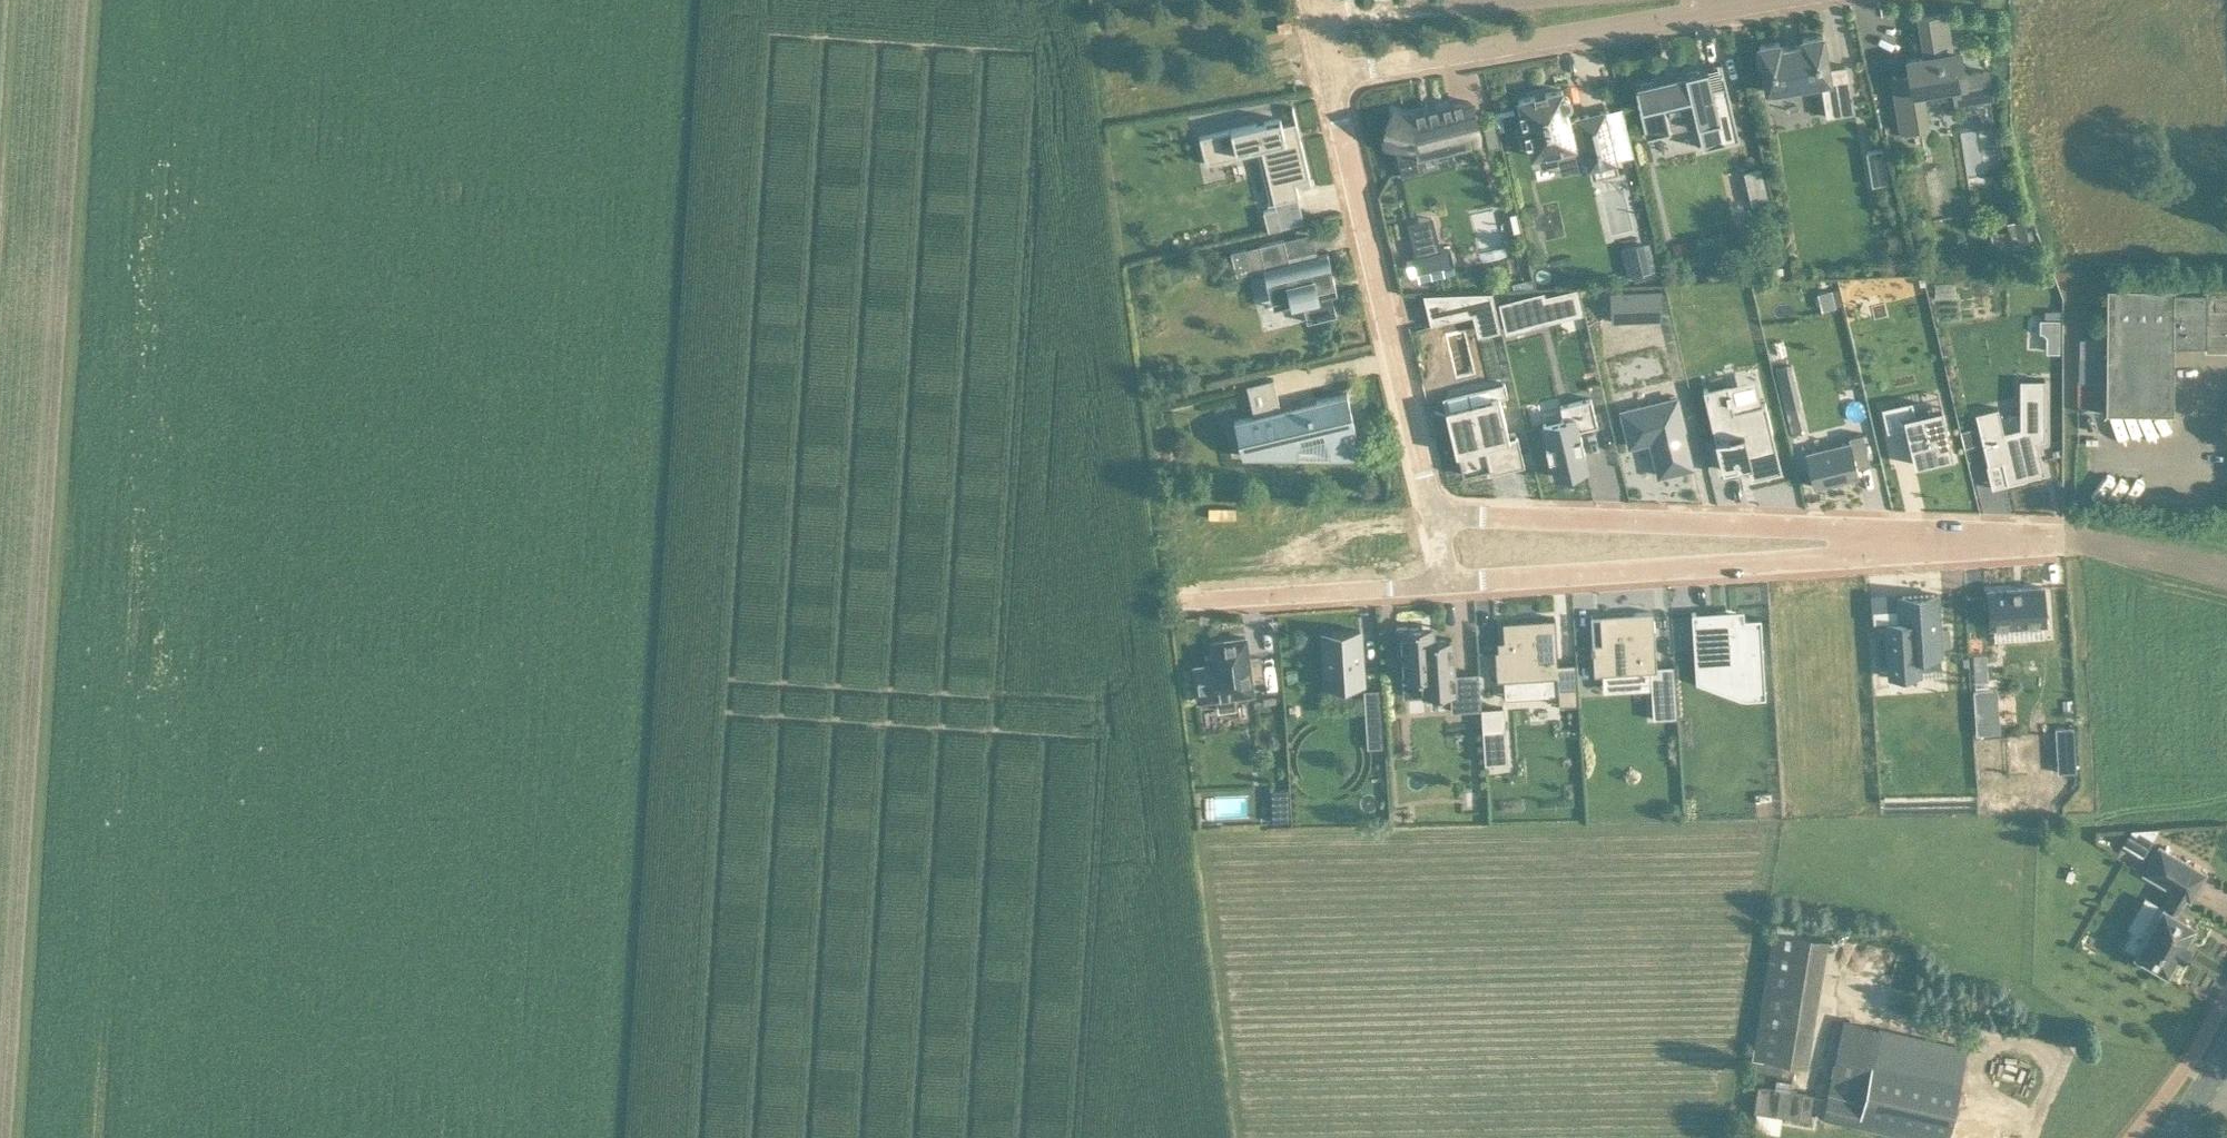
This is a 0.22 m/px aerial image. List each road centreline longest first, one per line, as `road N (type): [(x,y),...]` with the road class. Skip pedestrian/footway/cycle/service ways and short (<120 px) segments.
road 1 (residential): [(1452,538),(2066,544)]
road 2 (residential): [(1452,538),(1429,493),(1329,74)]
road 3 (residential): [(1329,74),(1751,0)]
road 4 (residential): [(1185,601),(1431,584),(1446,570),(1452,538)]
road 5 (track): [(2066,544),(2226,588)]
road 6 (residential): [(1480,0),(1315,15)]

